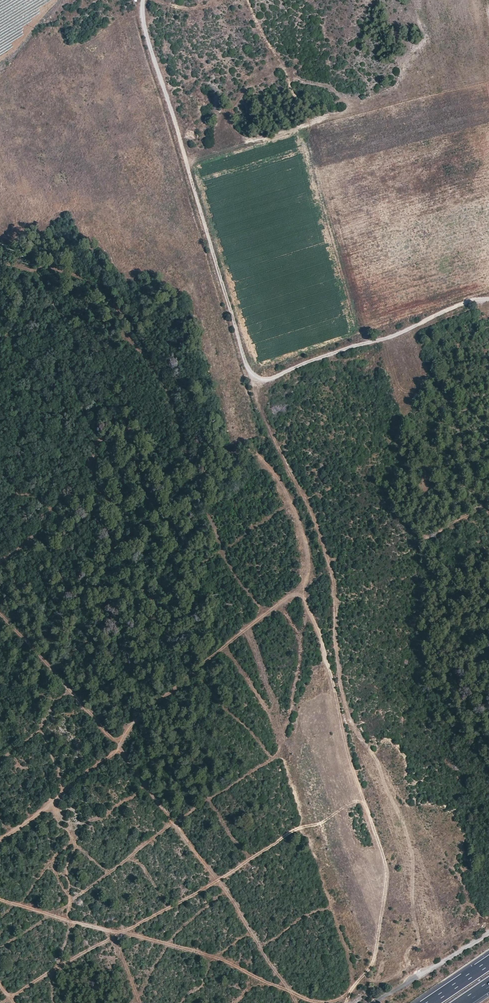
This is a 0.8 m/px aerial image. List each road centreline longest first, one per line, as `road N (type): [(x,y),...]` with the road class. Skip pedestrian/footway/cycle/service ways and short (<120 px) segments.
road 1 (track): [(488,299),(254,378),(144,23),(144,0)]
road 2 (track): [(0,619),(120,747)]

